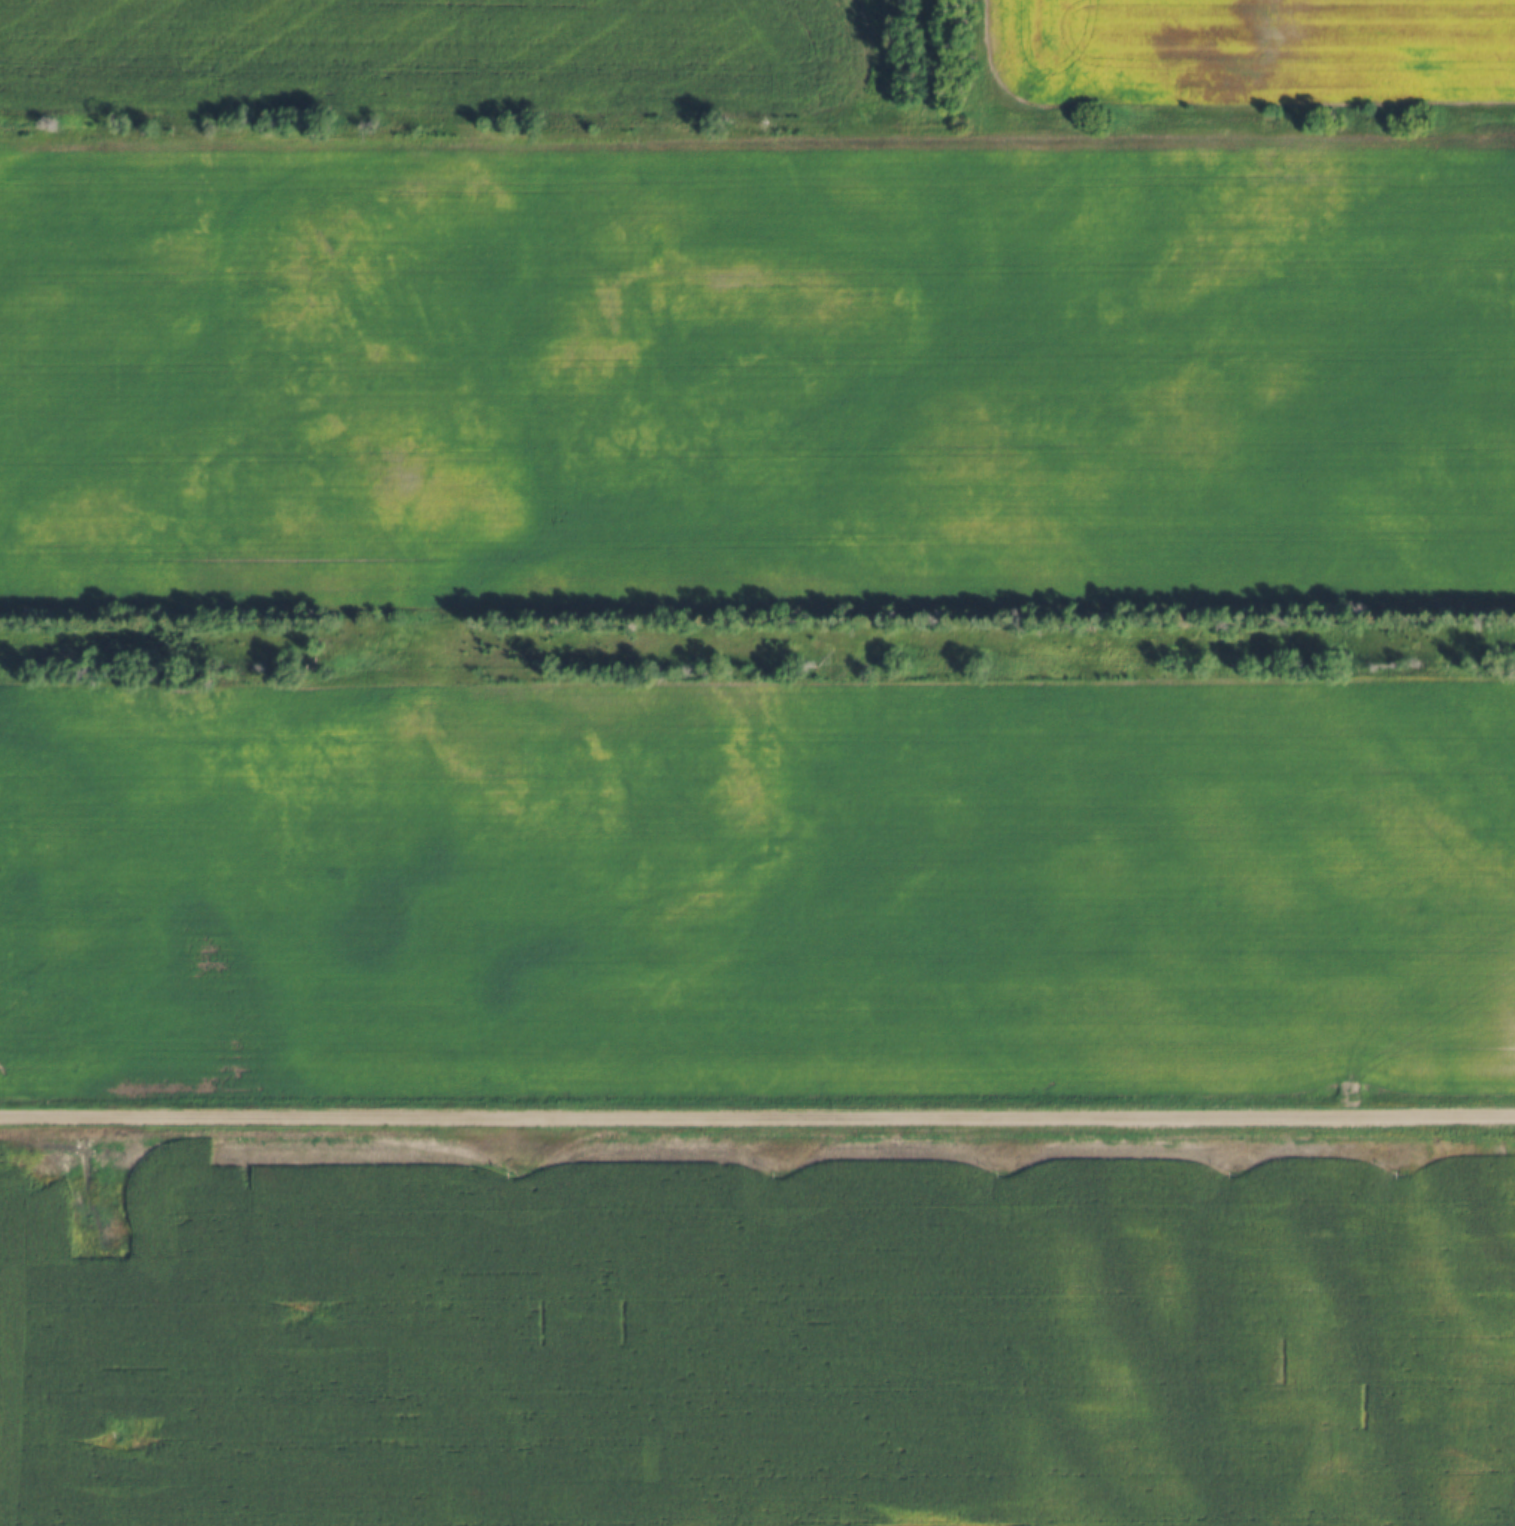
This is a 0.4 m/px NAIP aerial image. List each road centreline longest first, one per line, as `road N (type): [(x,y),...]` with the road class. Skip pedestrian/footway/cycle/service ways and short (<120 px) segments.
road 1 (residential): [(0,1113),(1514,1116)]

